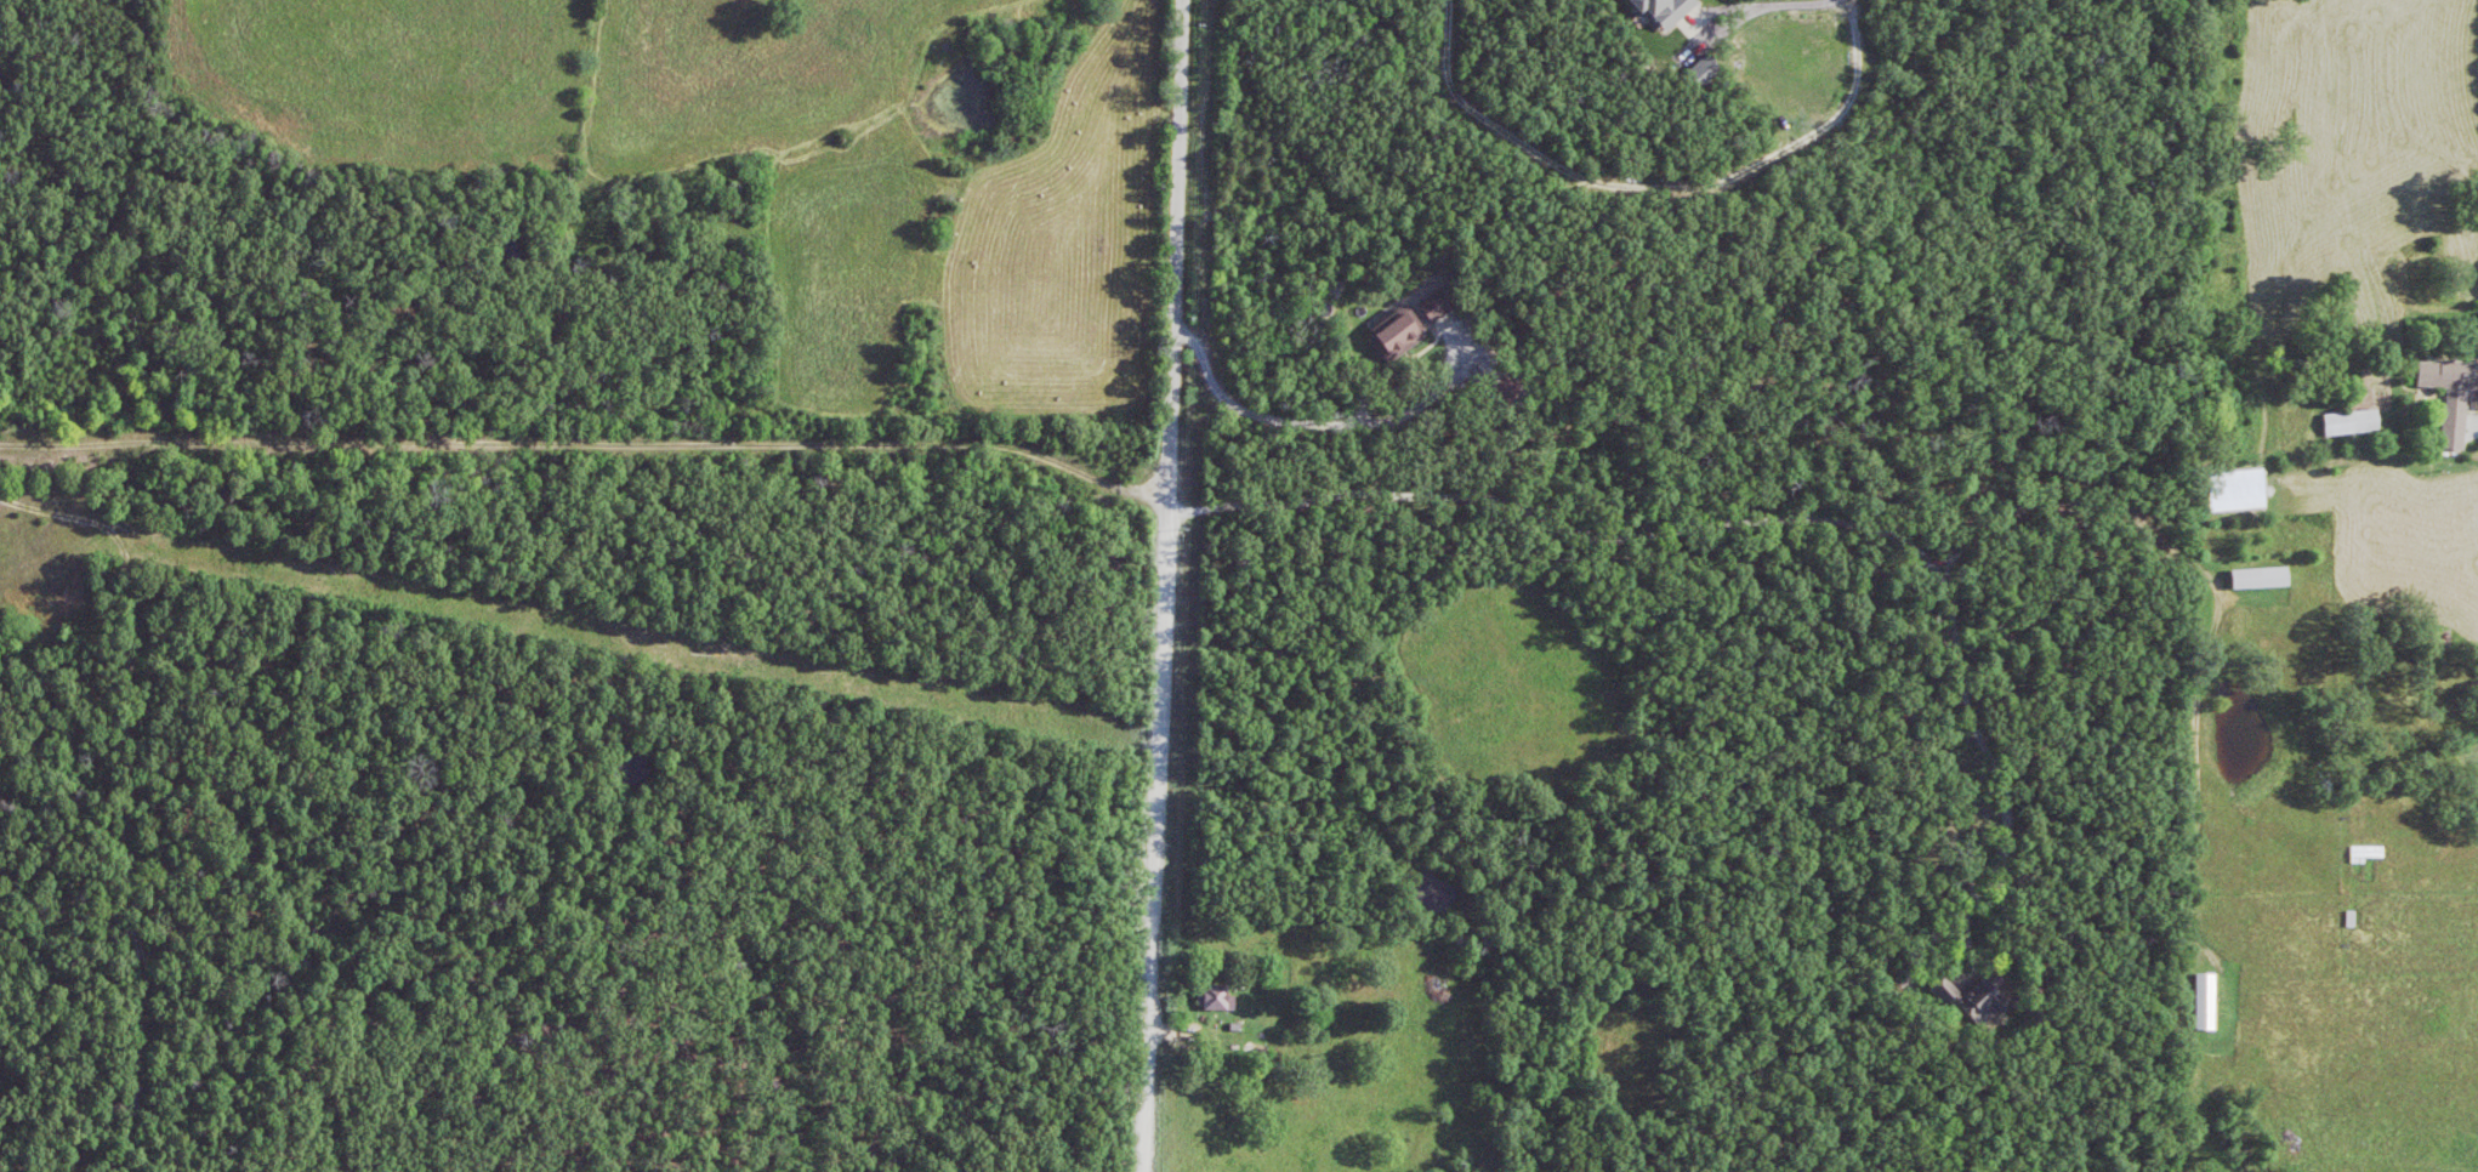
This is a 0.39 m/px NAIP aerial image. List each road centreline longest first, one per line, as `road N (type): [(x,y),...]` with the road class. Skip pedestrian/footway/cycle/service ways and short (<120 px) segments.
road 1 (residential): [(1142,1171),(1181,0)]
road 2 (residential): [(1415,1171),(1415,1134),(1396,1059),(1362,1035),(1318,1012),(1278,1007),(1147,1012)]

